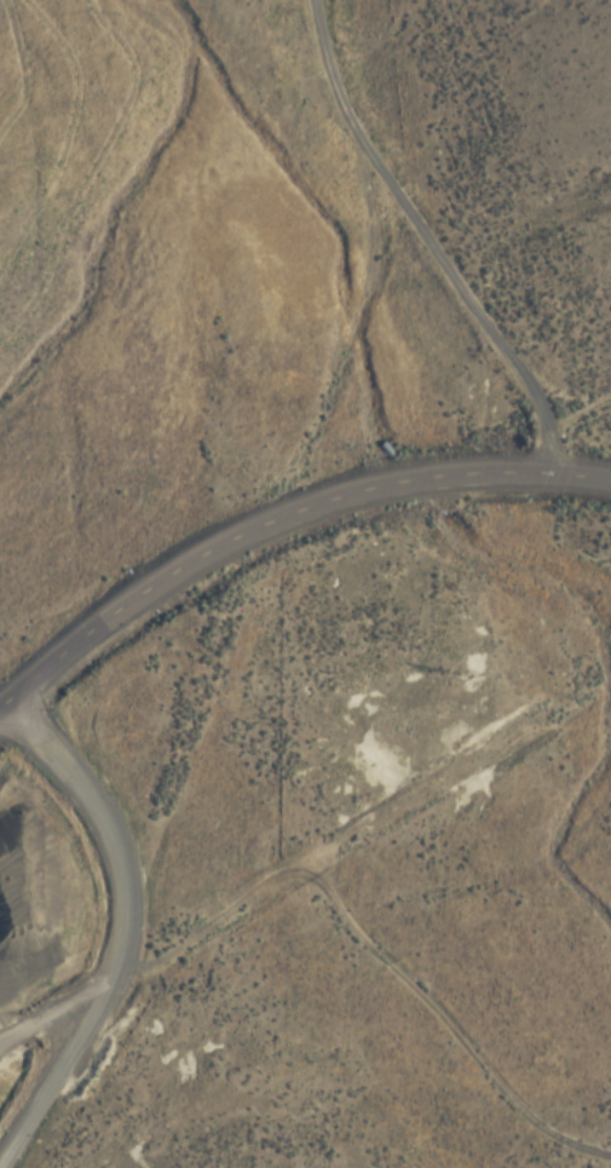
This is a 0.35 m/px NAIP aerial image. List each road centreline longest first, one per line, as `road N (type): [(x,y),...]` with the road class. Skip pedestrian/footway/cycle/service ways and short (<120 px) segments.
road 1 (tertiary): [(610,477),(439,472),(313,501),(201,552),(0,704)]
road 2 (track): [(555,471),(536,395),(311,47),(309,0)]
road 3 (residential): [(0,1164),(114,968),(126,909),(99,811),(5,700)]

